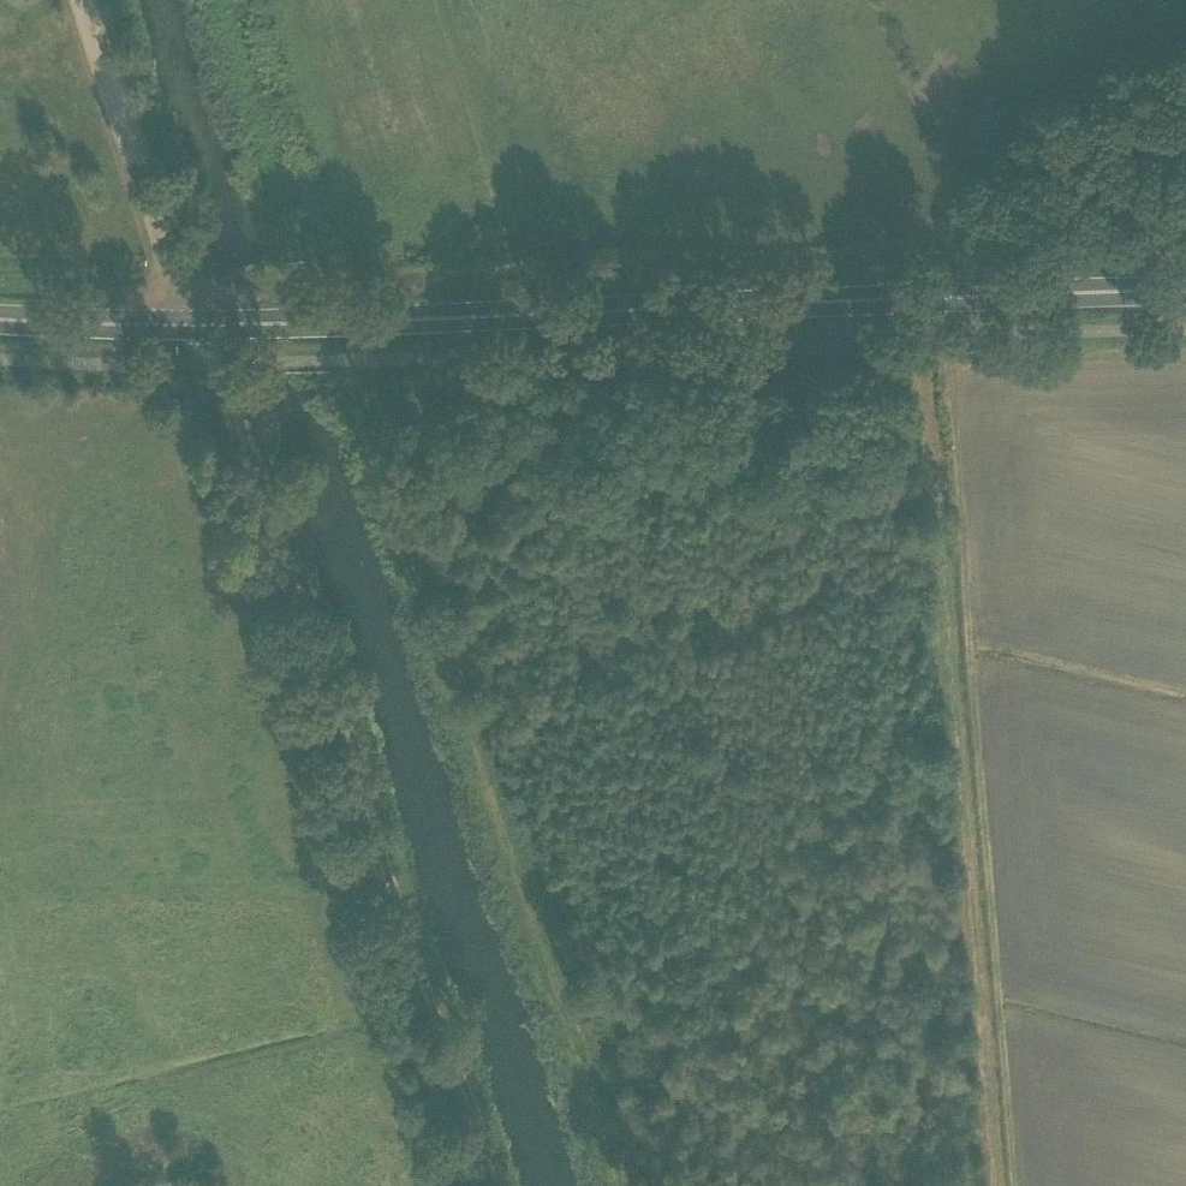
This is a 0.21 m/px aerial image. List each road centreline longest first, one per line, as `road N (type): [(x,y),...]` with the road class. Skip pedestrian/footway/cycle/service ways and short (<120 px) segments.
road 1 (tertiary): [(1185,293),(202,326),(0,319)]
road 2 (track): [(214,365),(480,1185)]
road 3 (track): [(202,326),(86,0)]

